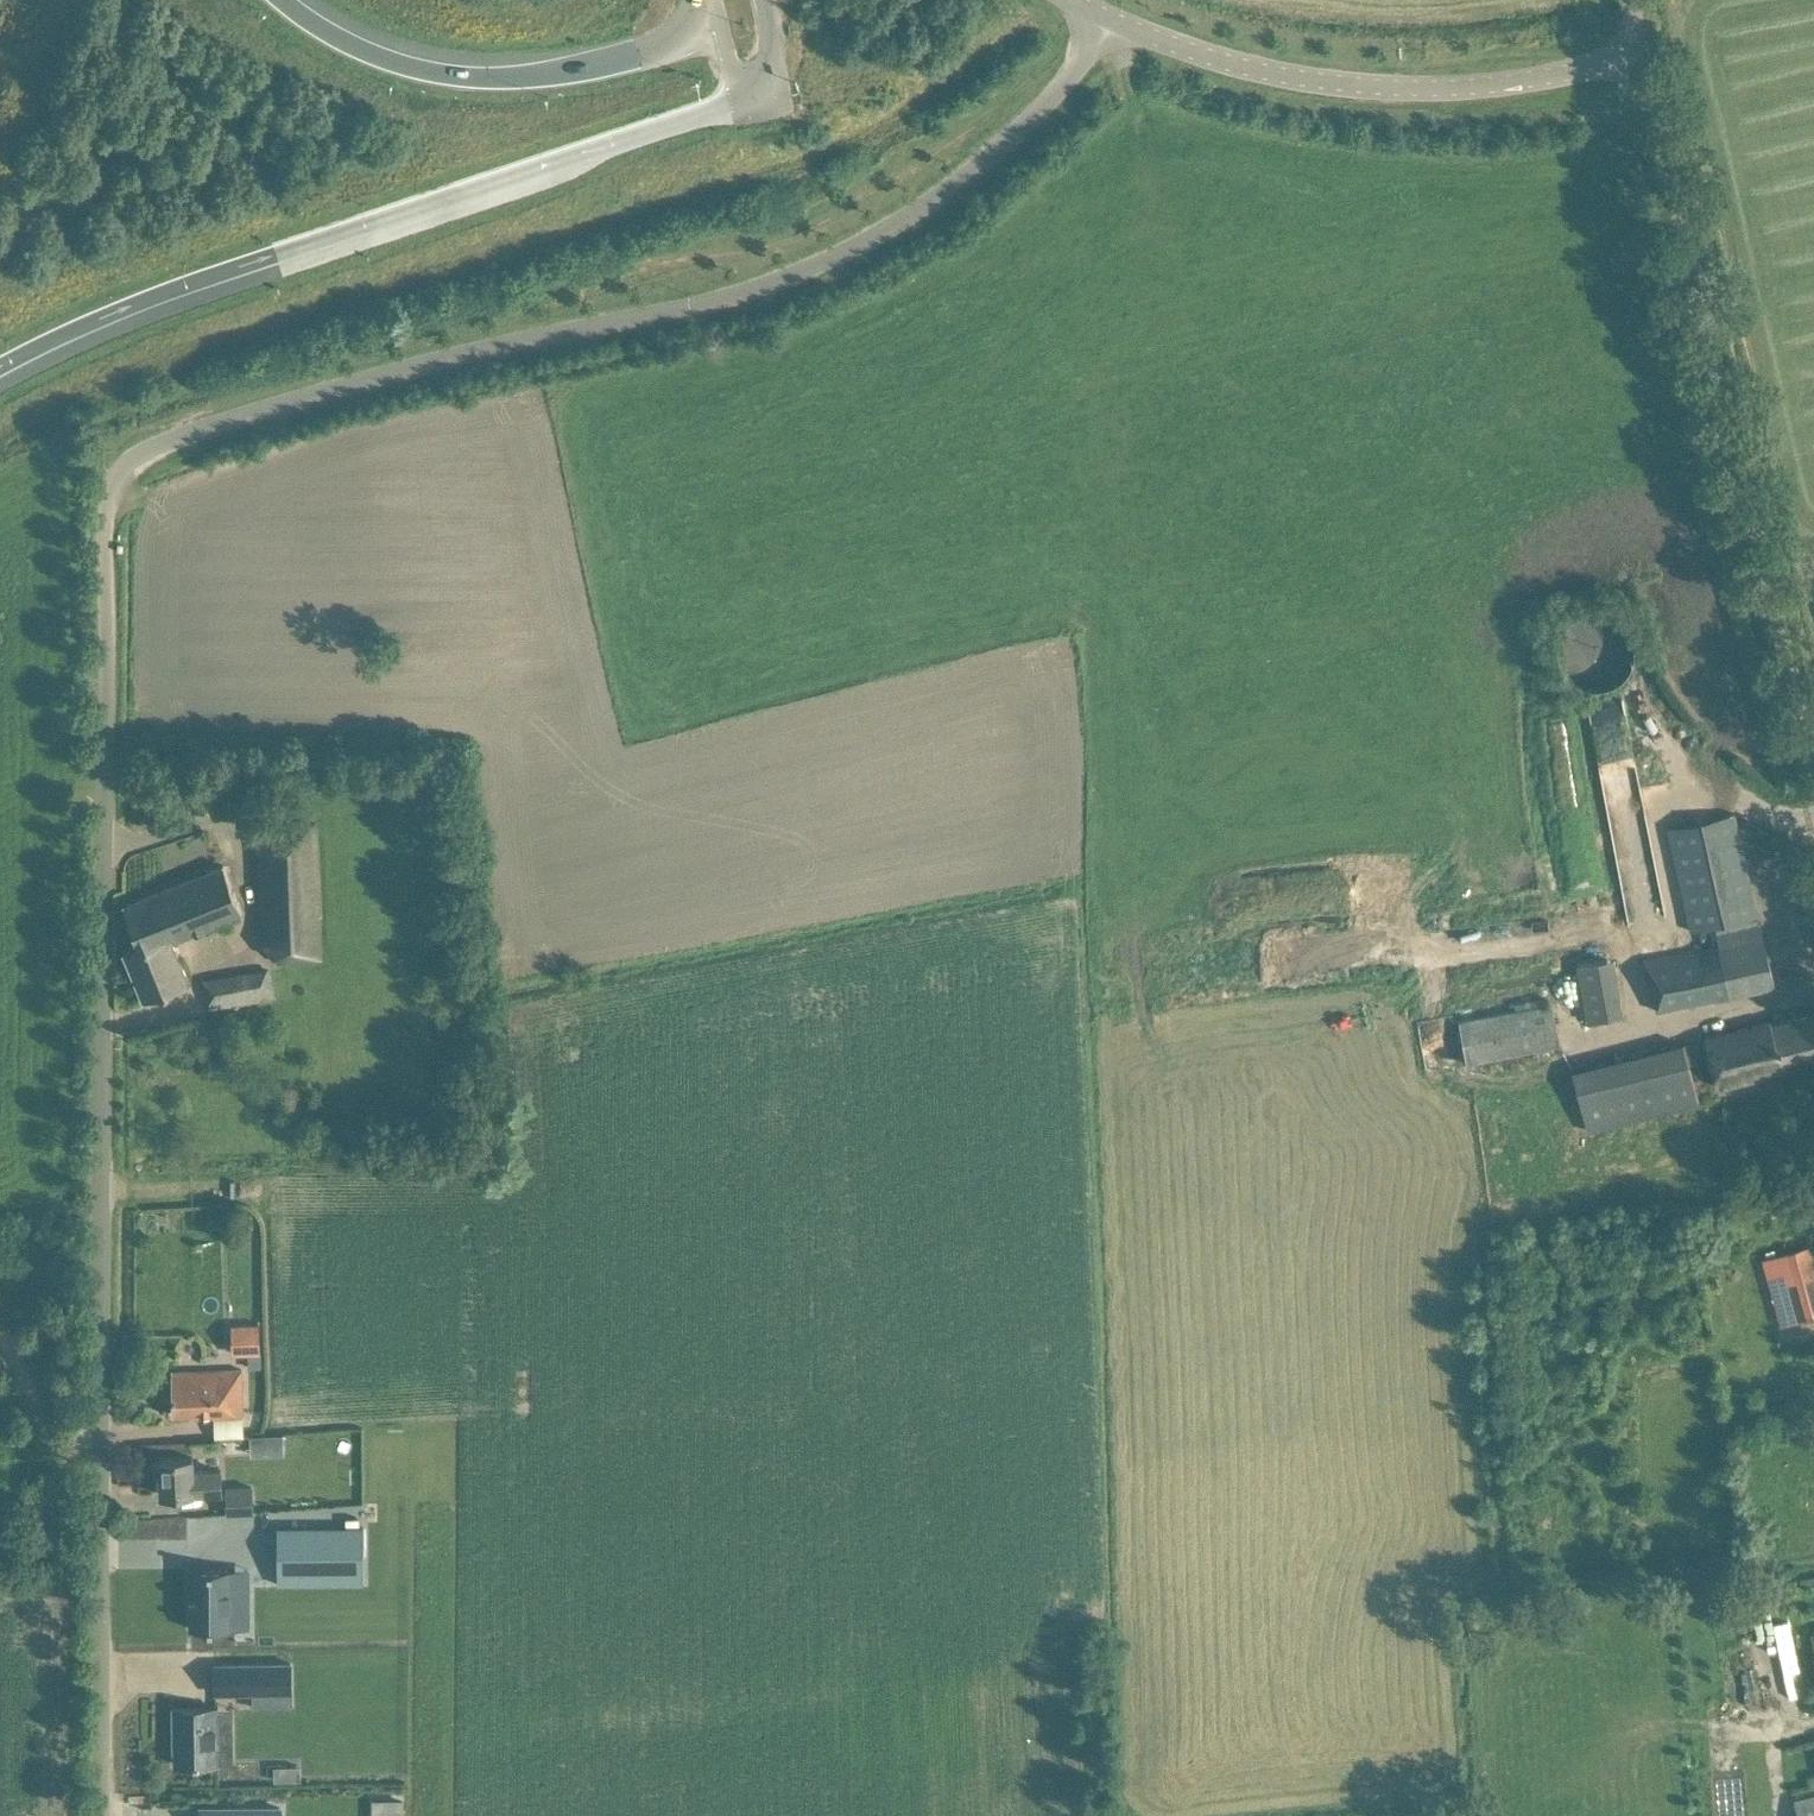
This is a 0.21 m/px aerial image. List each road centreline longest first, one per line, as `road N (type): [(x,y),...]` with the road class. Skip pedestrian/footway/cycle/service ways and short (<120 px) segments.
road 1 (unclassified): [(101,1815),(103,735),(118,502),(148,476),(535,359),(776,313),(849,288),(918,241),(1081,73),(1115,20)]
road 2 (motorway): [(0,367),(126,307),(745,97)]
road 3 (unclassified): [(1813,746),(1635,56)]
road 4 (unclassified): [(1635,56),(1612,78),(1496,104),(1312,96),(1210,69),(1115,20)]
road 5 (motorway): [(715,3),(688,33),(607,67),(543,78),(455,79),(368,56),(275,0)]

